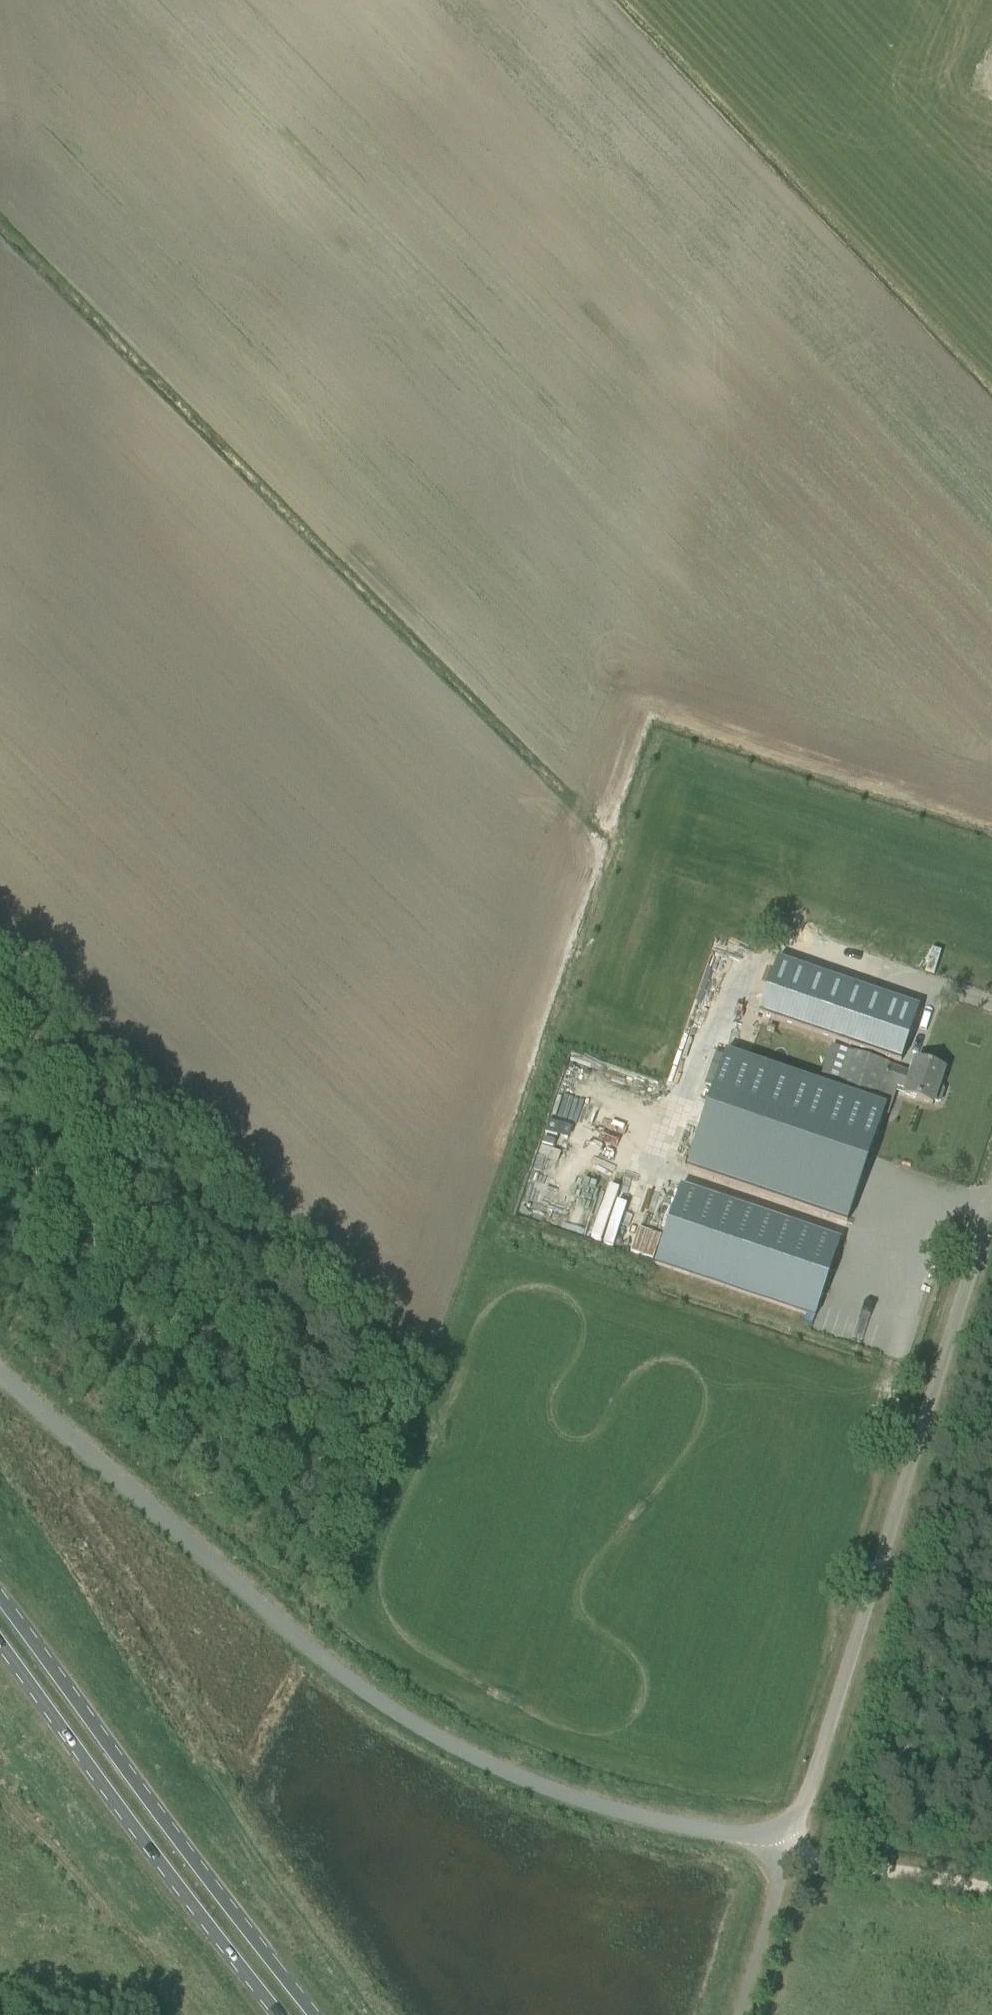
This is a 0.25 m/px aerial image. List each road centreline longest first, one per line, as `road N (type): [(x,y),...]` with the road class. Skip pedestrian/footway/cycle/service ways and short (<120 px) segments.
road 1 (residential): [(991,1210),(804,1806),(795,1821),(759,1835),(608,1809),(453,1747),(375,1699),(0,1376)]
road 2 (primary): [(315,2014),(0,1598)]
road 3 (primary): [(0,1642),(280,2014)]

